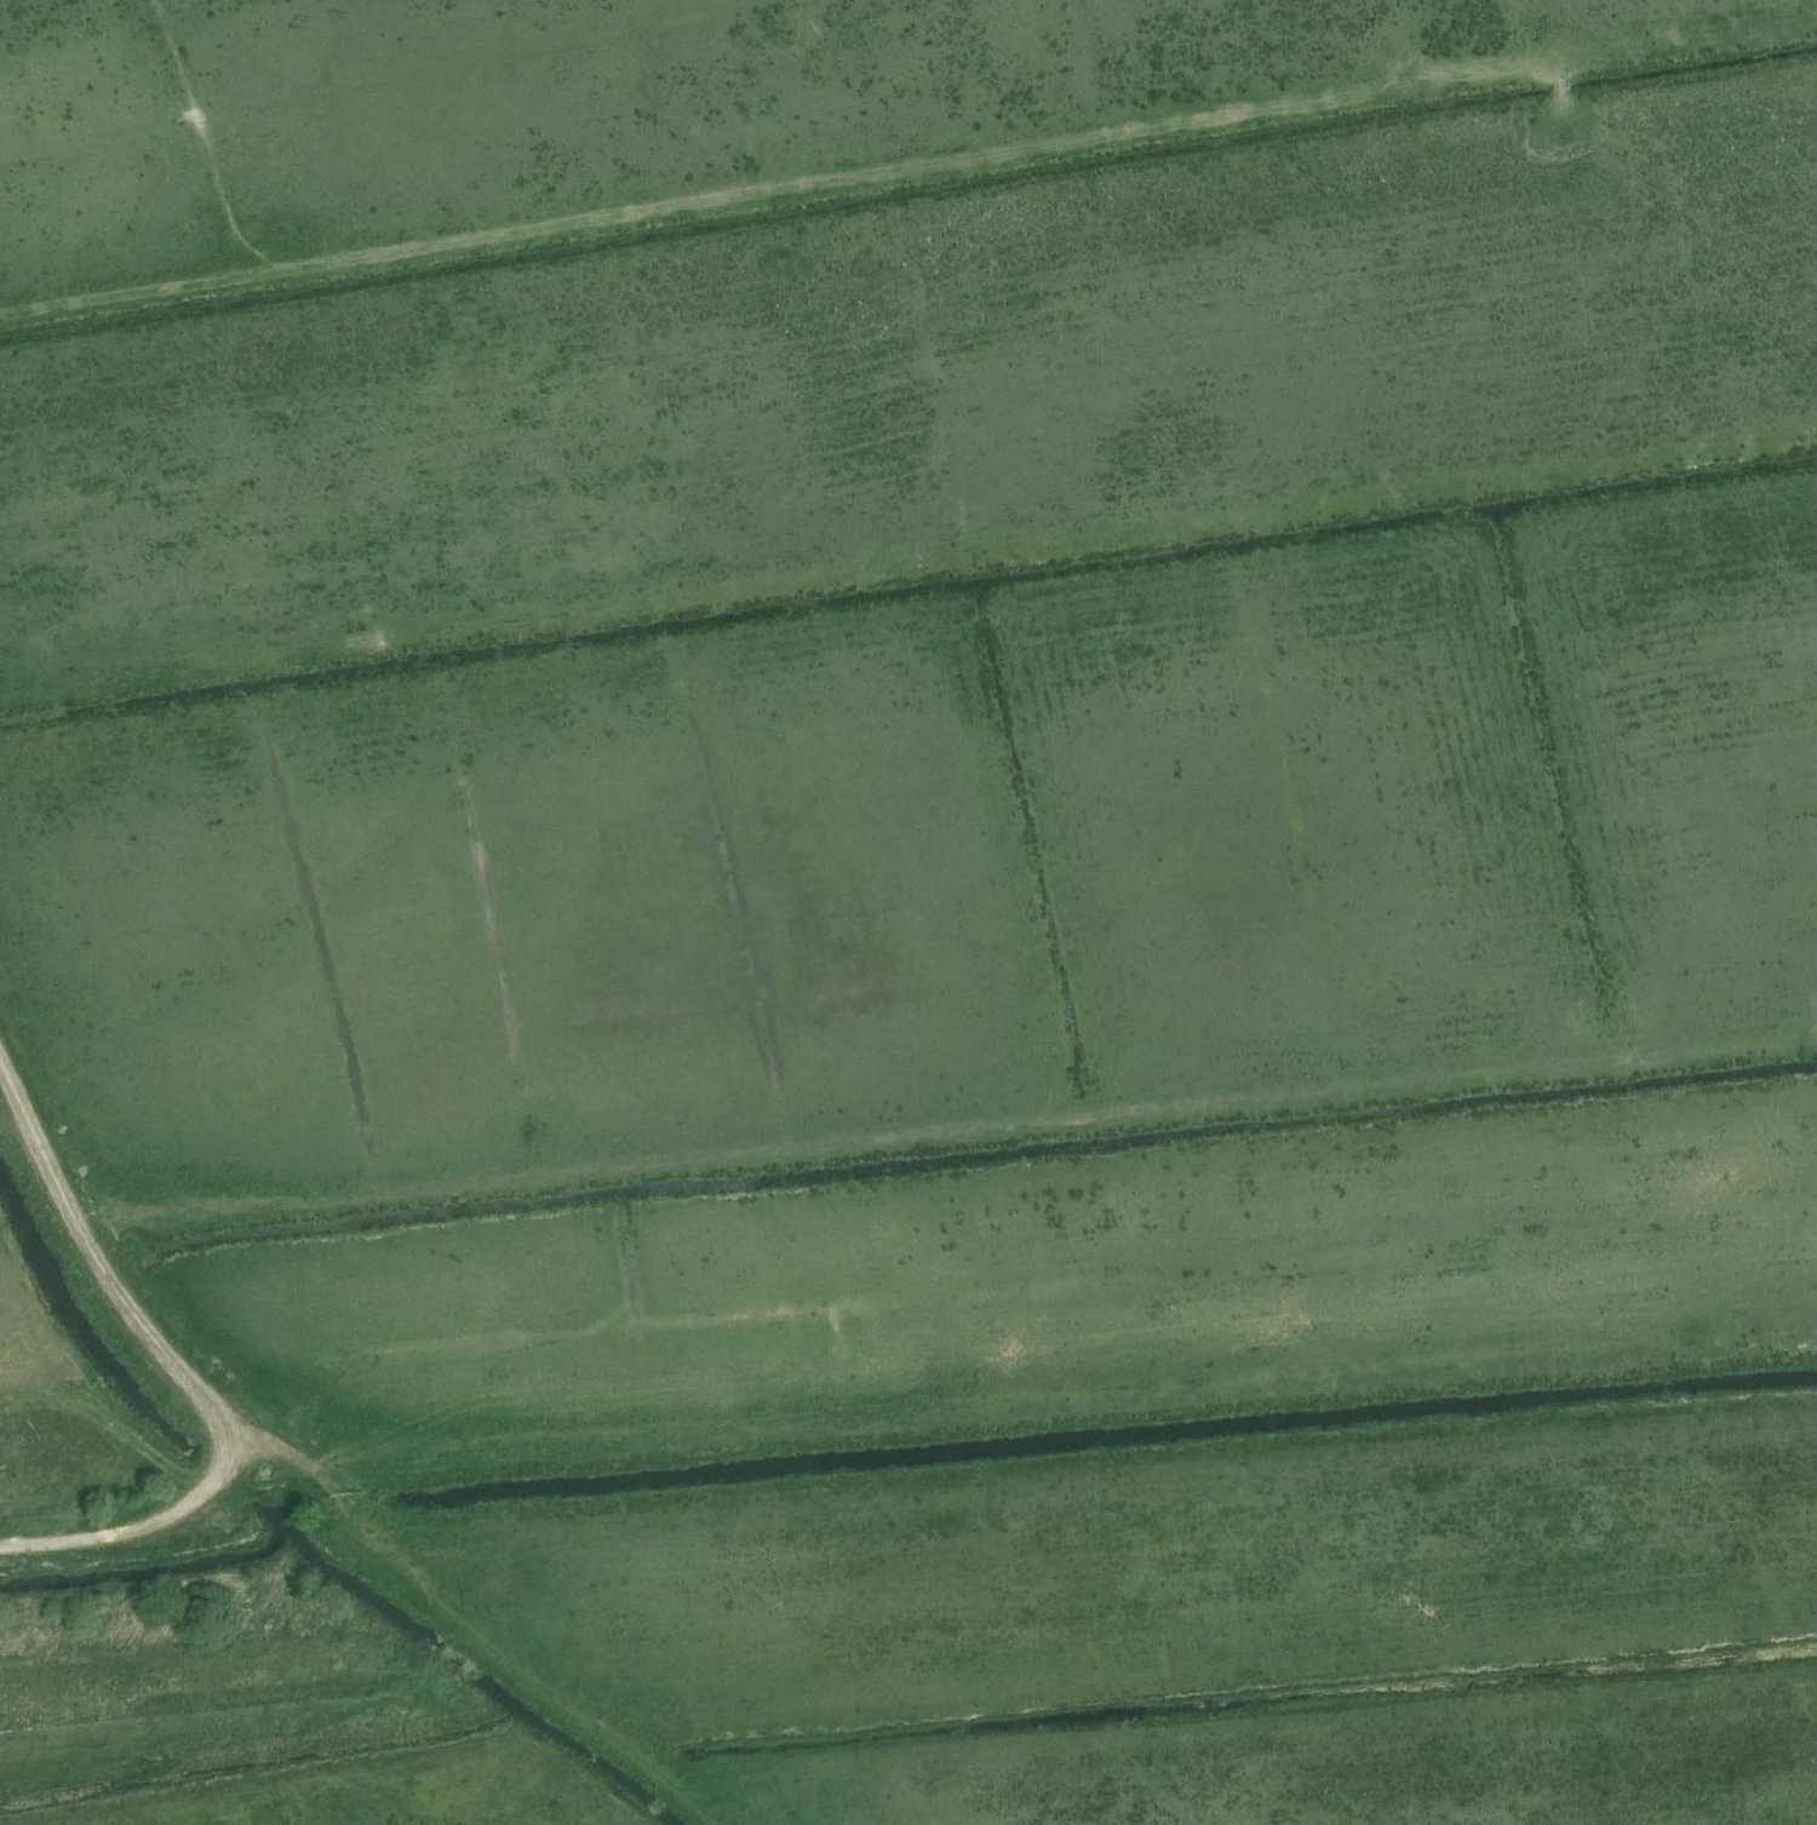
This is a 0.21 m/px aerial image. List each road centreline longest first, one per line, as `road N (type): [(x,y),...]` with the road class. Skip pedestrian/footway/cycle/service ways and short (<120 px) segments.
road 1 (track): [(232,1435),(118,1291),(0,1061)]
road 2 (track): [(0,1548),(158,1522),(211,1486),(227,1466),(232,1435)]
road 3 (track): [(232,1435),(298,1455),(344,1494)]

